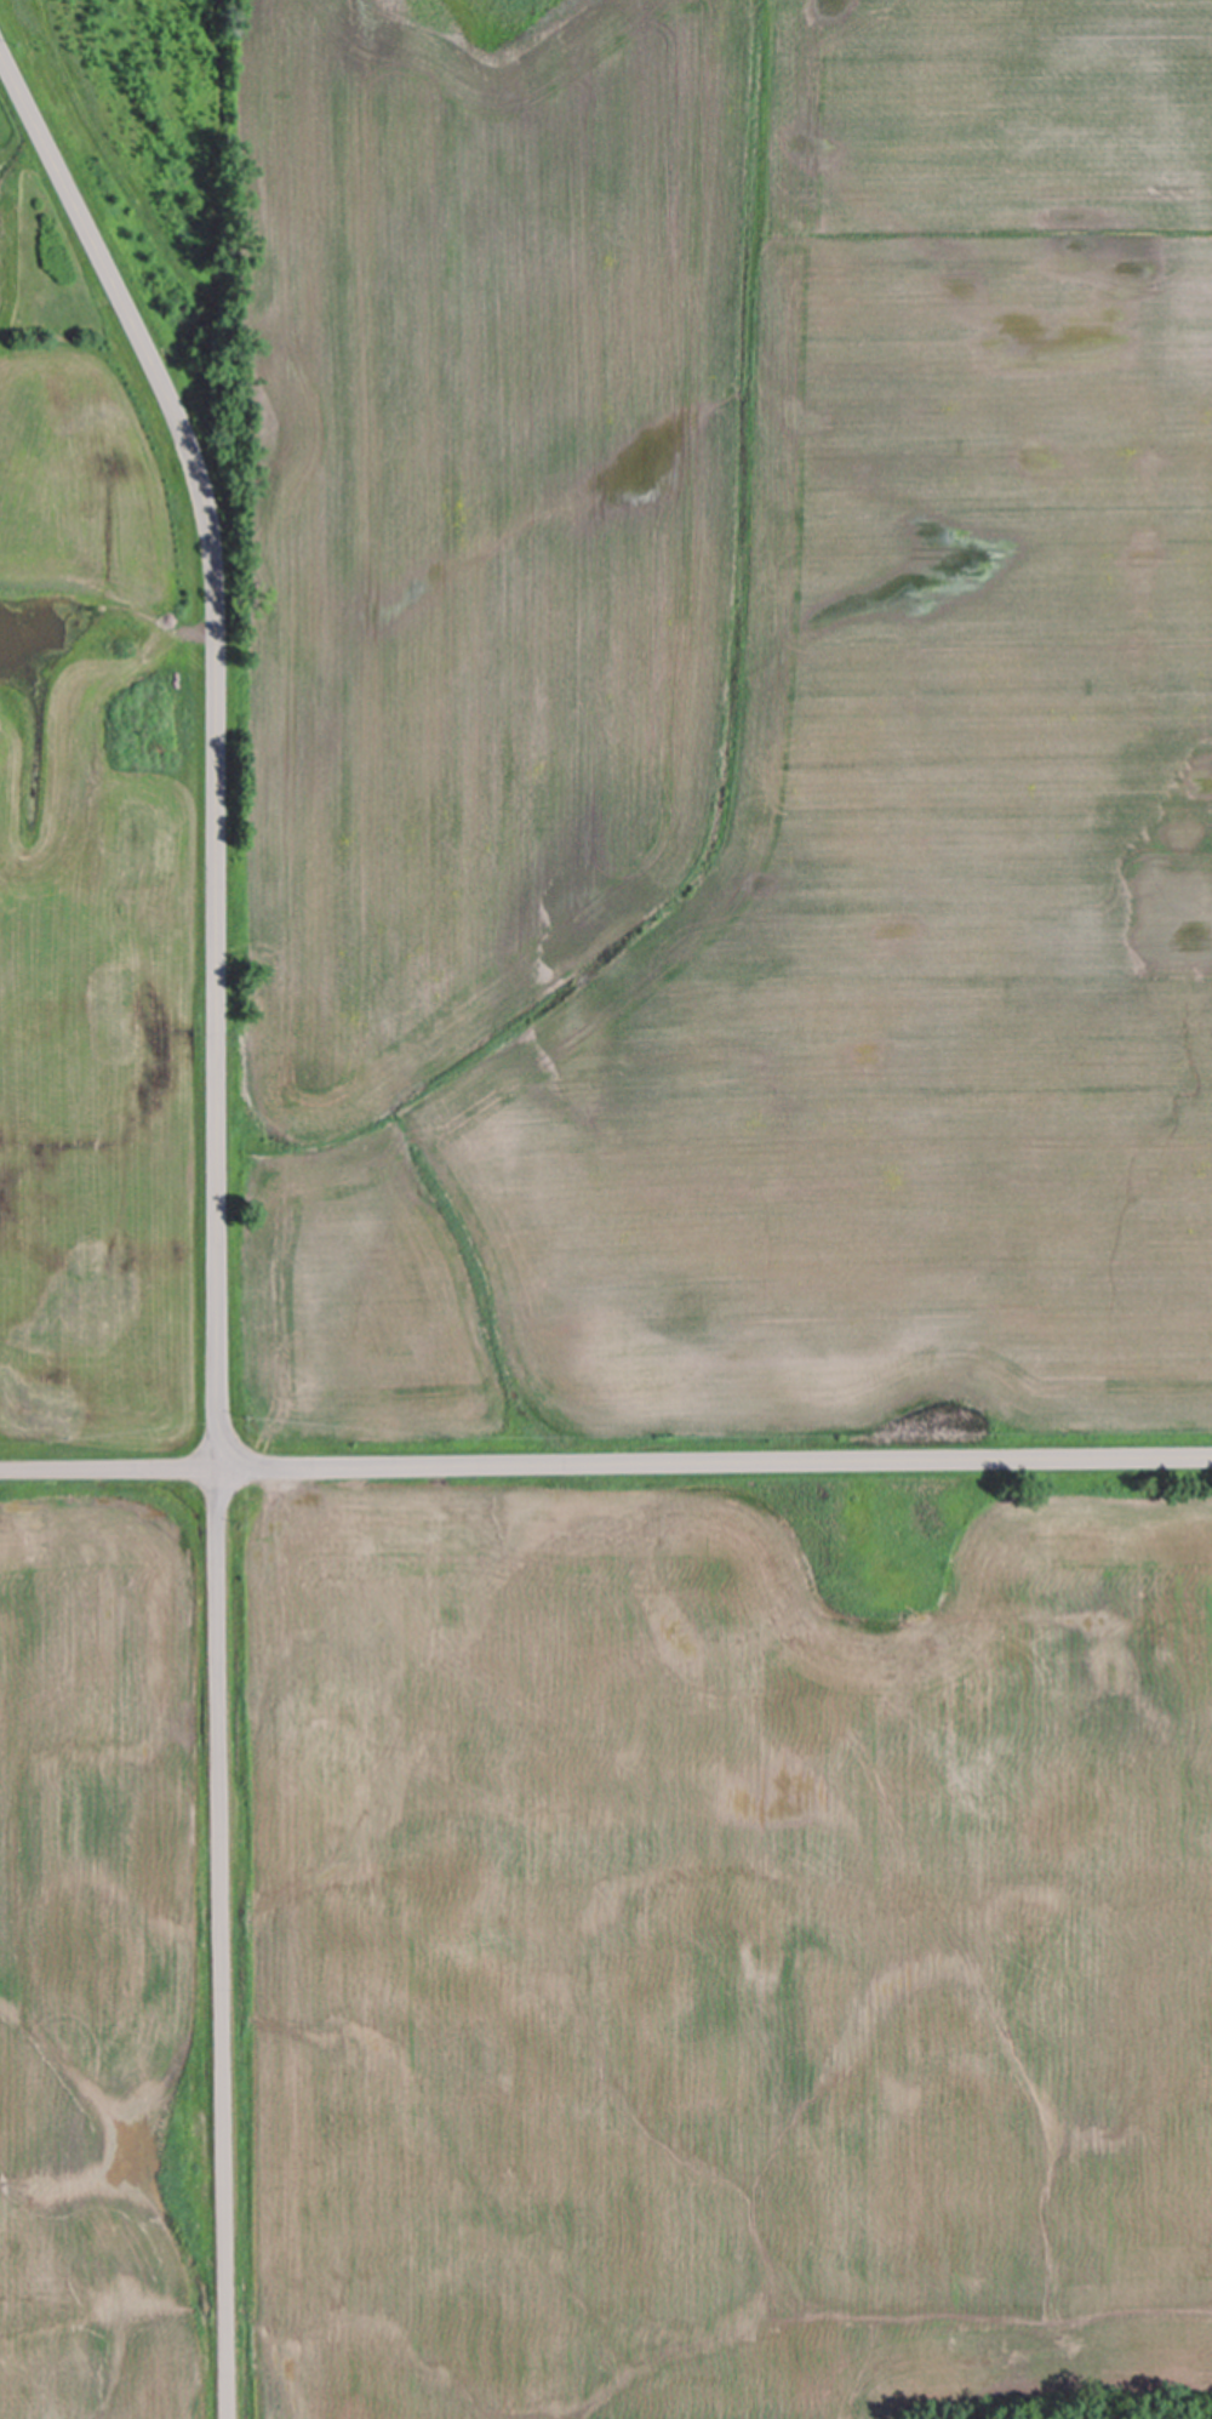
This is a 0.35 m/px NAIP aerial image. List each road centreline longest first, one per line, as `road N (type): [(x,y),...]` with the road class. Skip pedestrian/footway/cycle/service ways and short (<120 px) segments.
road 1 (tertiary): [(213,1481),(215,644),(202,498),(164,400),(0,69)]
road 2 (tertiary): [(1211,1475),(213,1481)]
road 3 (residential): [(226,2418),(213,1481)]
road 4 (residential): [(0,1482),(213,1481)]

